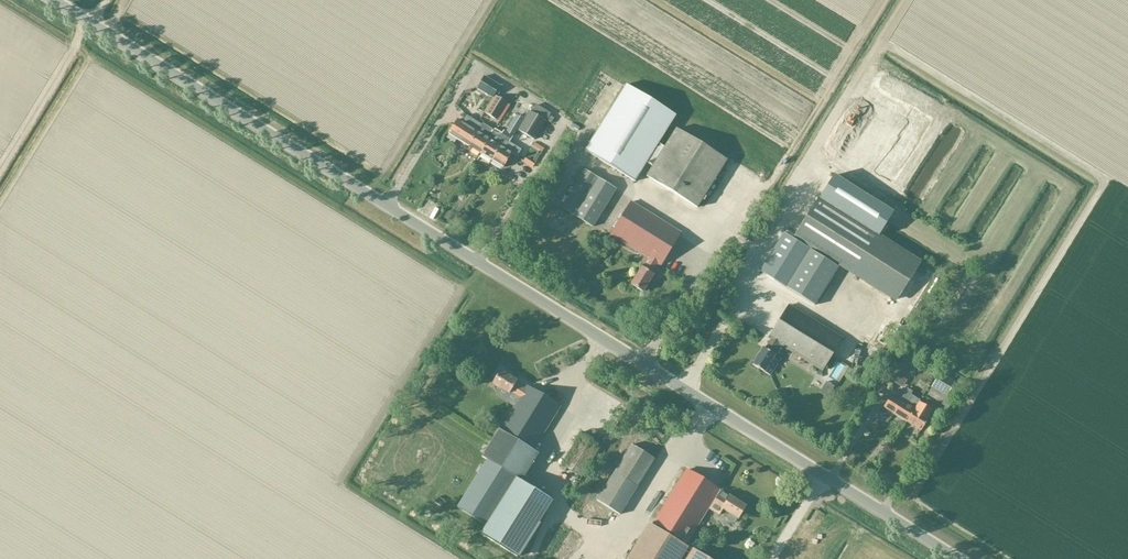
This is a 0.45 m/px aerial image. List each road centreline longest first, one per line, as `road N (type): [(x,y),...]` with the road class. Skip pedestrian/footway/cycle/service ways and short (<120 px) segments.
road 1 (unclassified): [(957,558),(52,0)]
road 2 (track): [(84,20),(0,166)]

